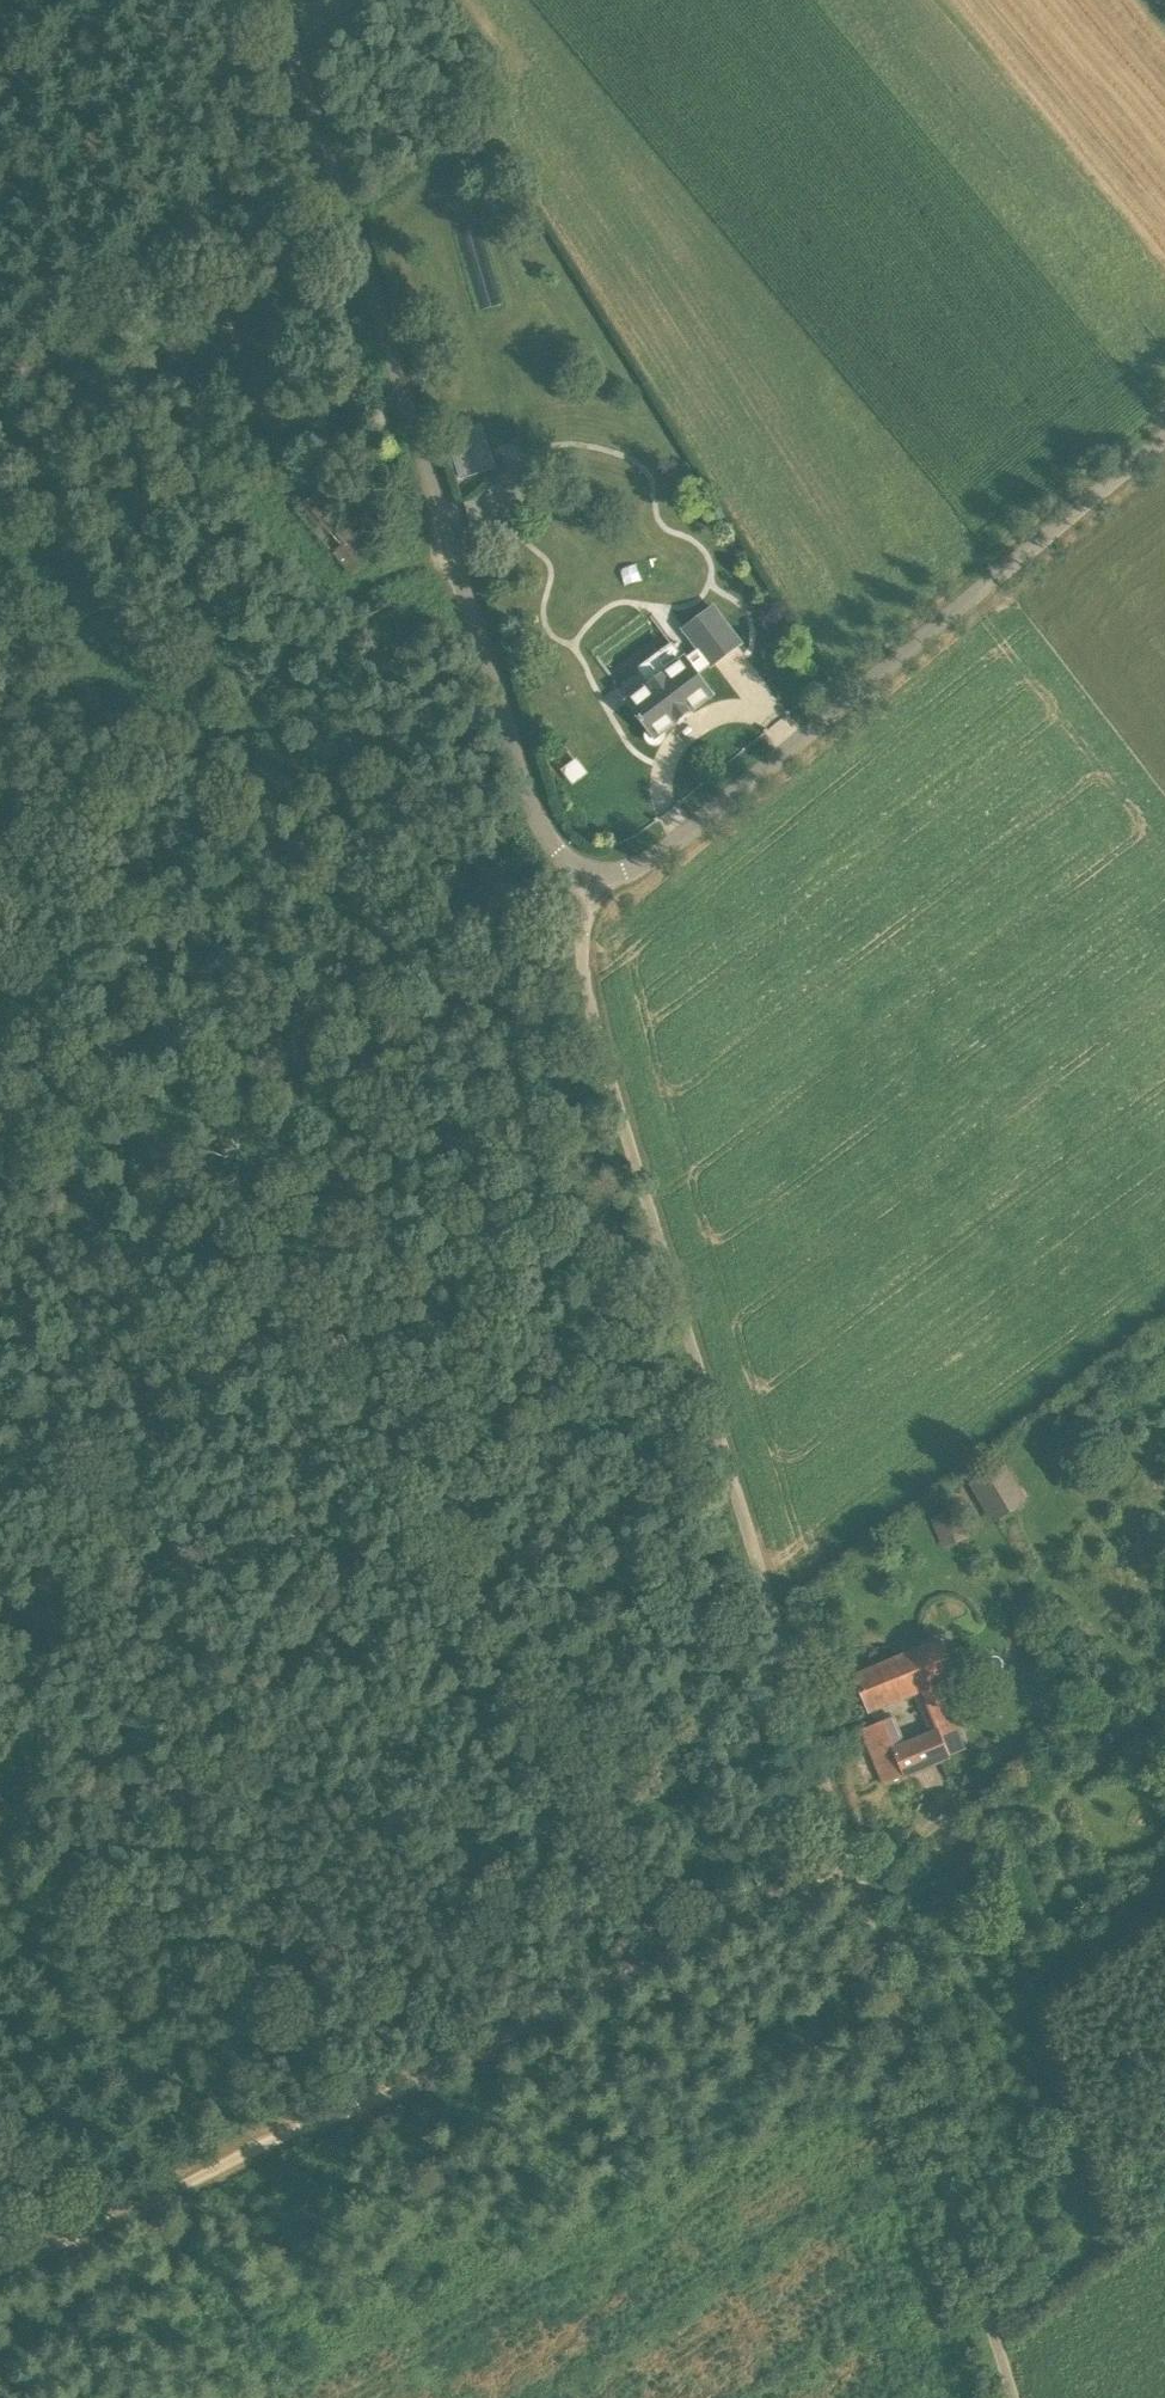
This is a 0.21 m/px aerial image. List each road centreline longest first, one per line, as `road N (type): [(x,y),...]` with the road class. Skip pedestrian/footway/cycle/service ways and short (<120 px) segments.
road 1 (unclassified): [(1021,2397),(583,963),(593,916),(613,883)]
road 2 (unclassified): [(613,883),(589,873),(531,767),(339,173),(270,0)]
road 3 (track): [(0,2263),(856,1857)]
road 4 (unclassified): [(613,883),(1164,437)]
road 5 (track): [(0,916),(212,712),(456,533)]
road 6 (track): [(212,712),(0,531)]

